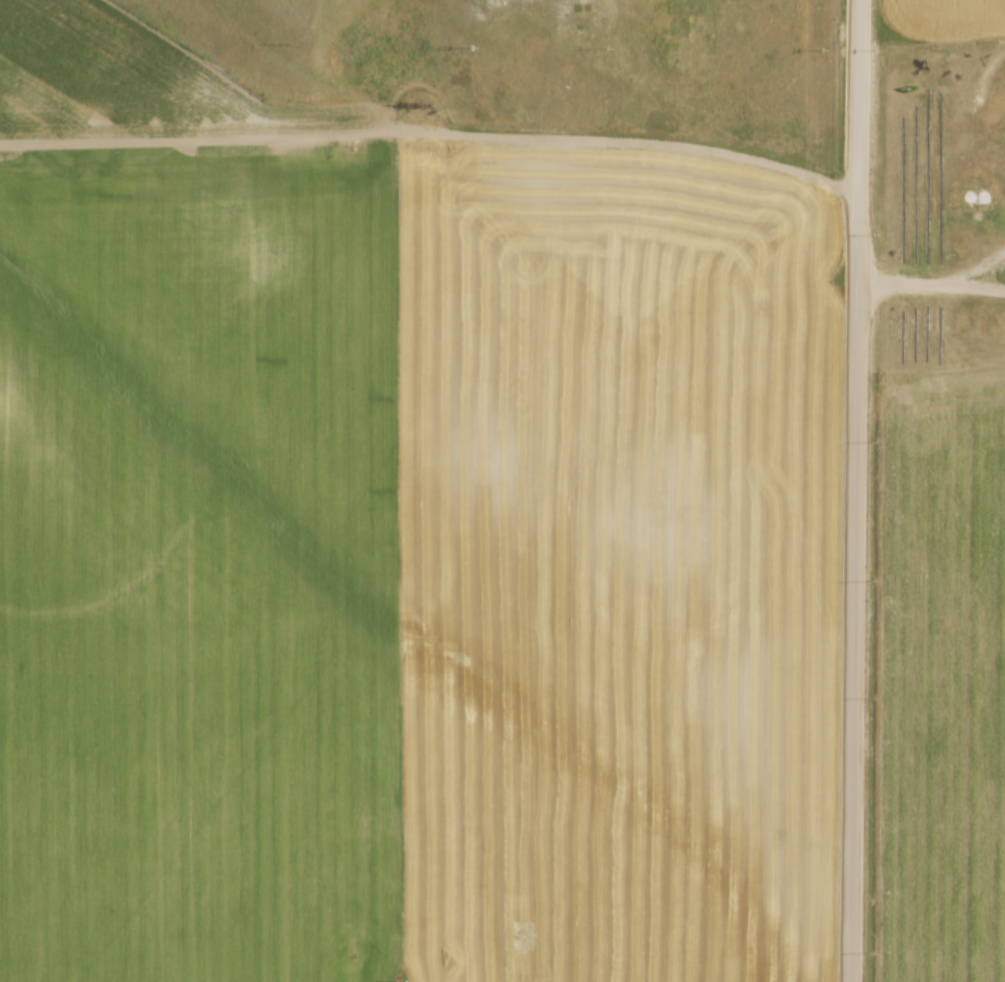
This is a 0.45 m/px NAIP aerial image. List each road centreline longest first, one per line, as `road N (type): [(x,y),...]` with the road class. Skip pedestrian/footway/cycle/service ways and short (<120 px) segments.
road 1 (tertiary): [(856,981),(864,0)]

